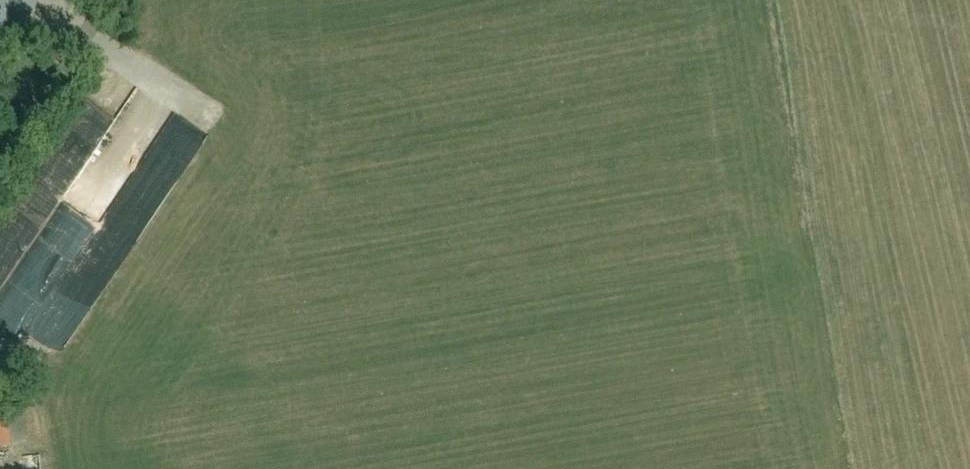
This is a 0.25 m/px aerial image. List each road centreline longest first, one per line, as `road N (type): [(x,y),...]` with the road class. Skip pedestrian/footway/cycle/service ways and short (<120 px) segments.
road 1 (unclassified): [(0,167),(107,0)]

